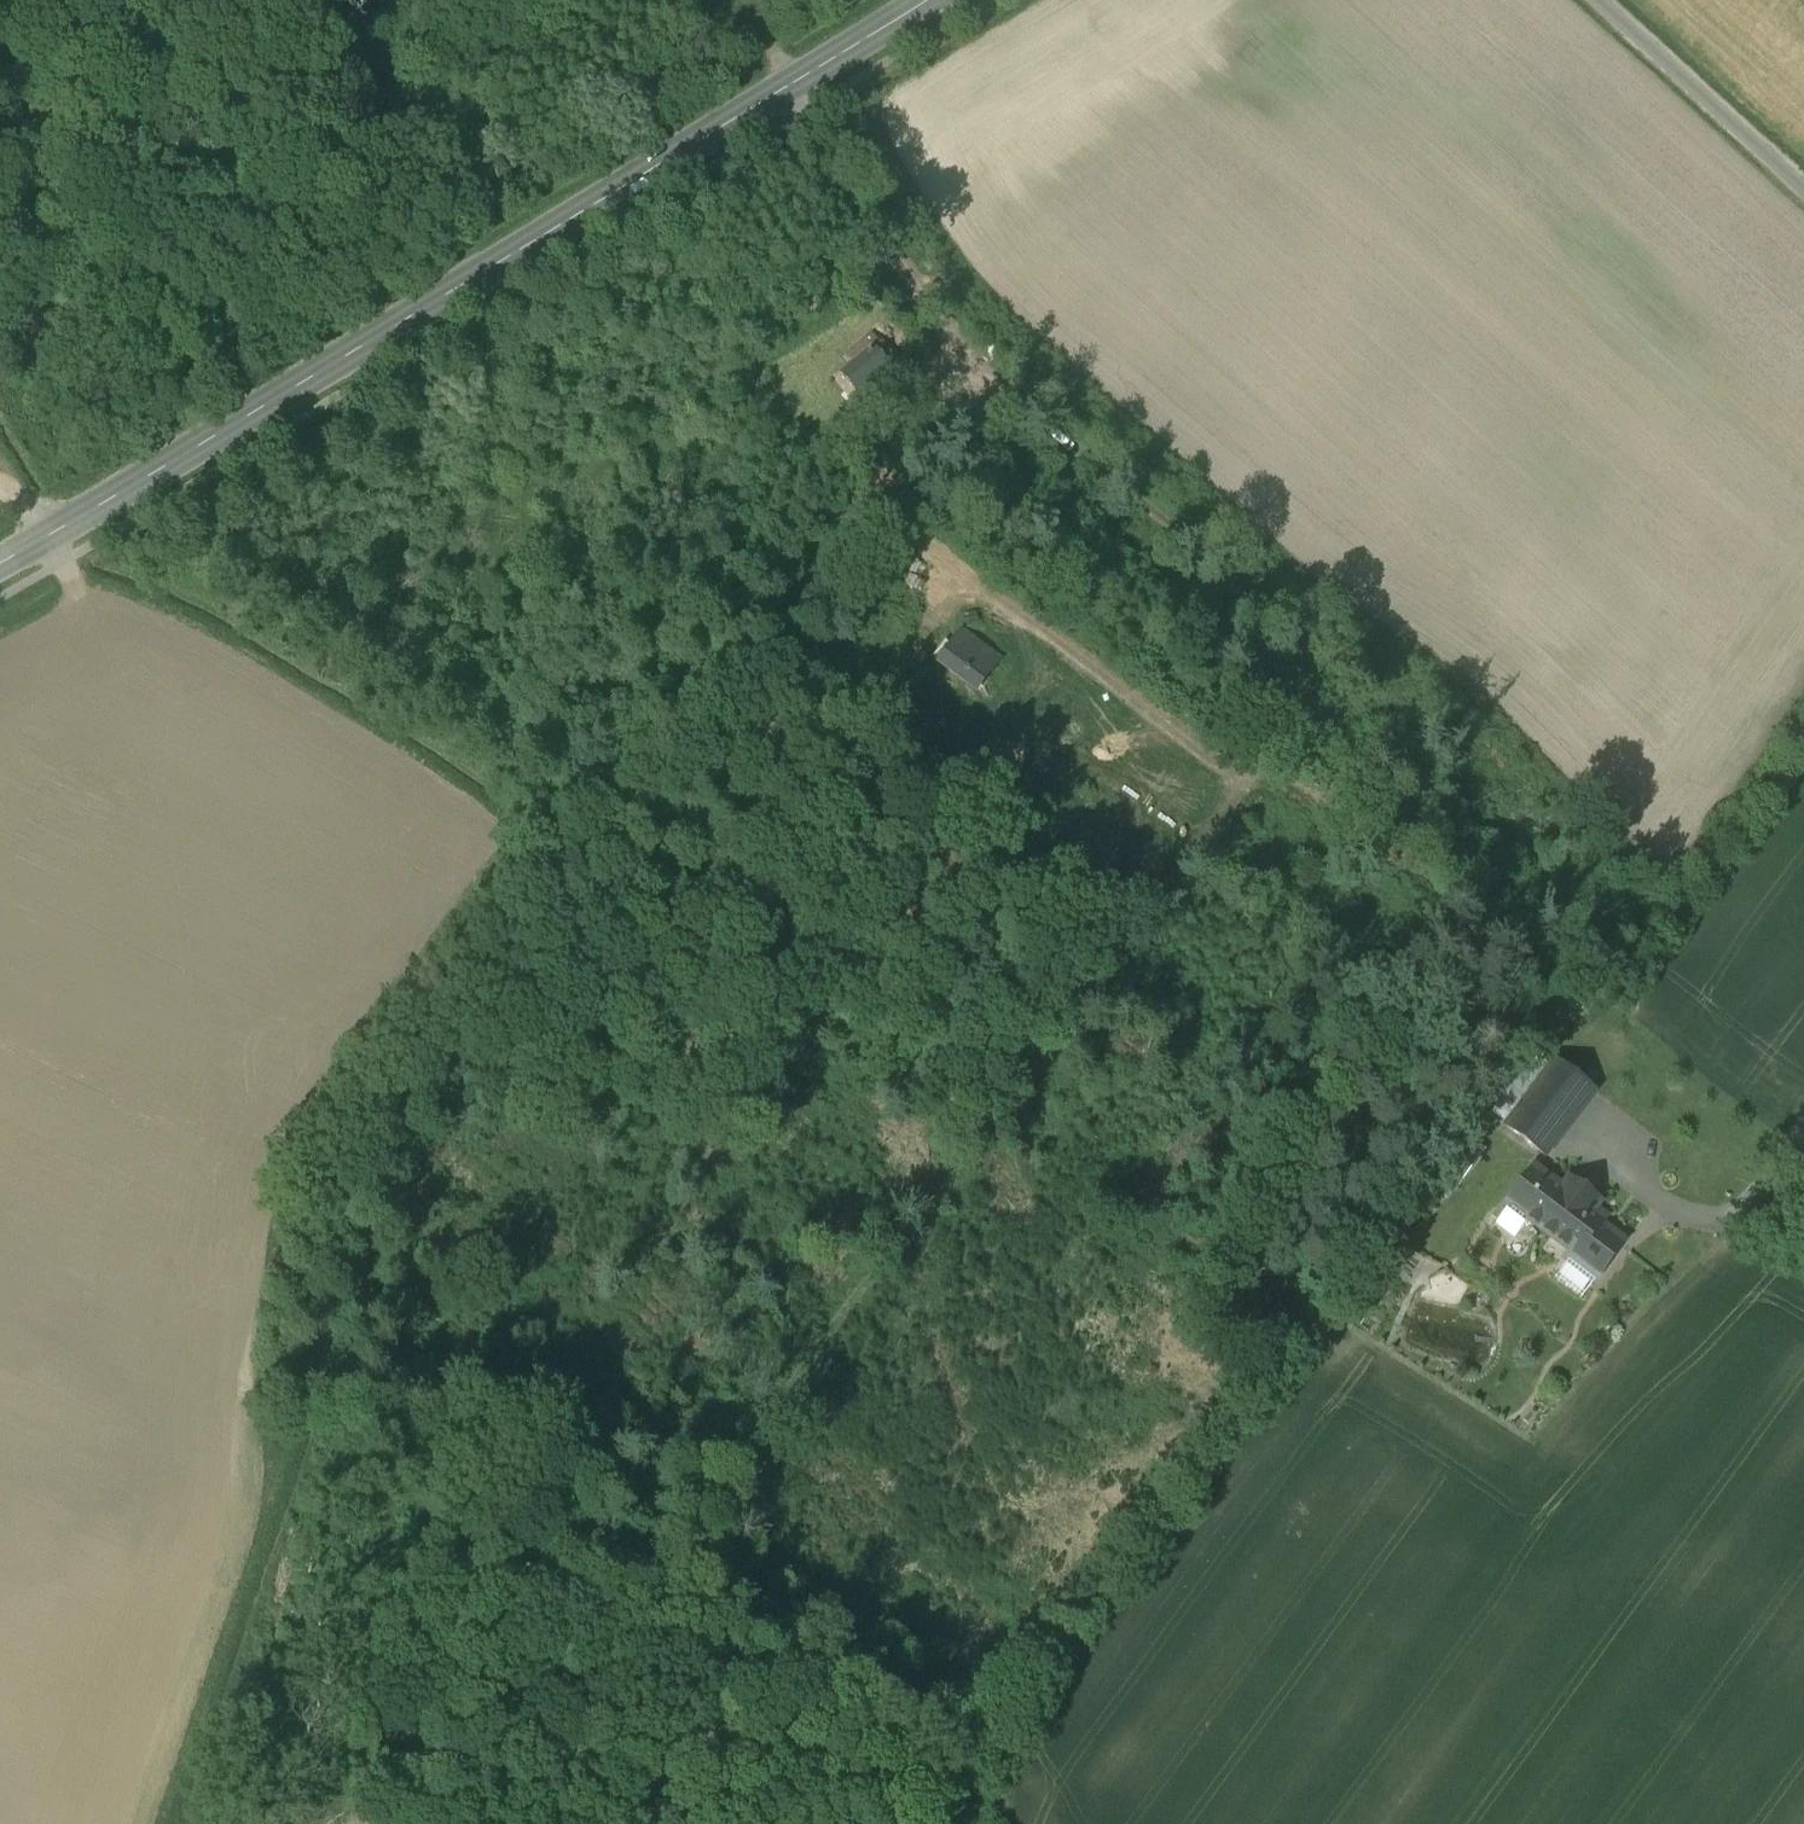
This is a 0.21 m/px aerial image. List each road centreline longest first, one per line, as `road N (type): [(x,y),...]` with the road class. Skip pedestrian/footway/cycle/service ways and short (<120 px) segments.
road 1 (tertiary): [(930,0),(0,565)]
road 2 (unclassified): [(1604,0),(1803,184)]
road 3 (unclassified): [(1803,1122),(1747,1200),(1706,1231)]

